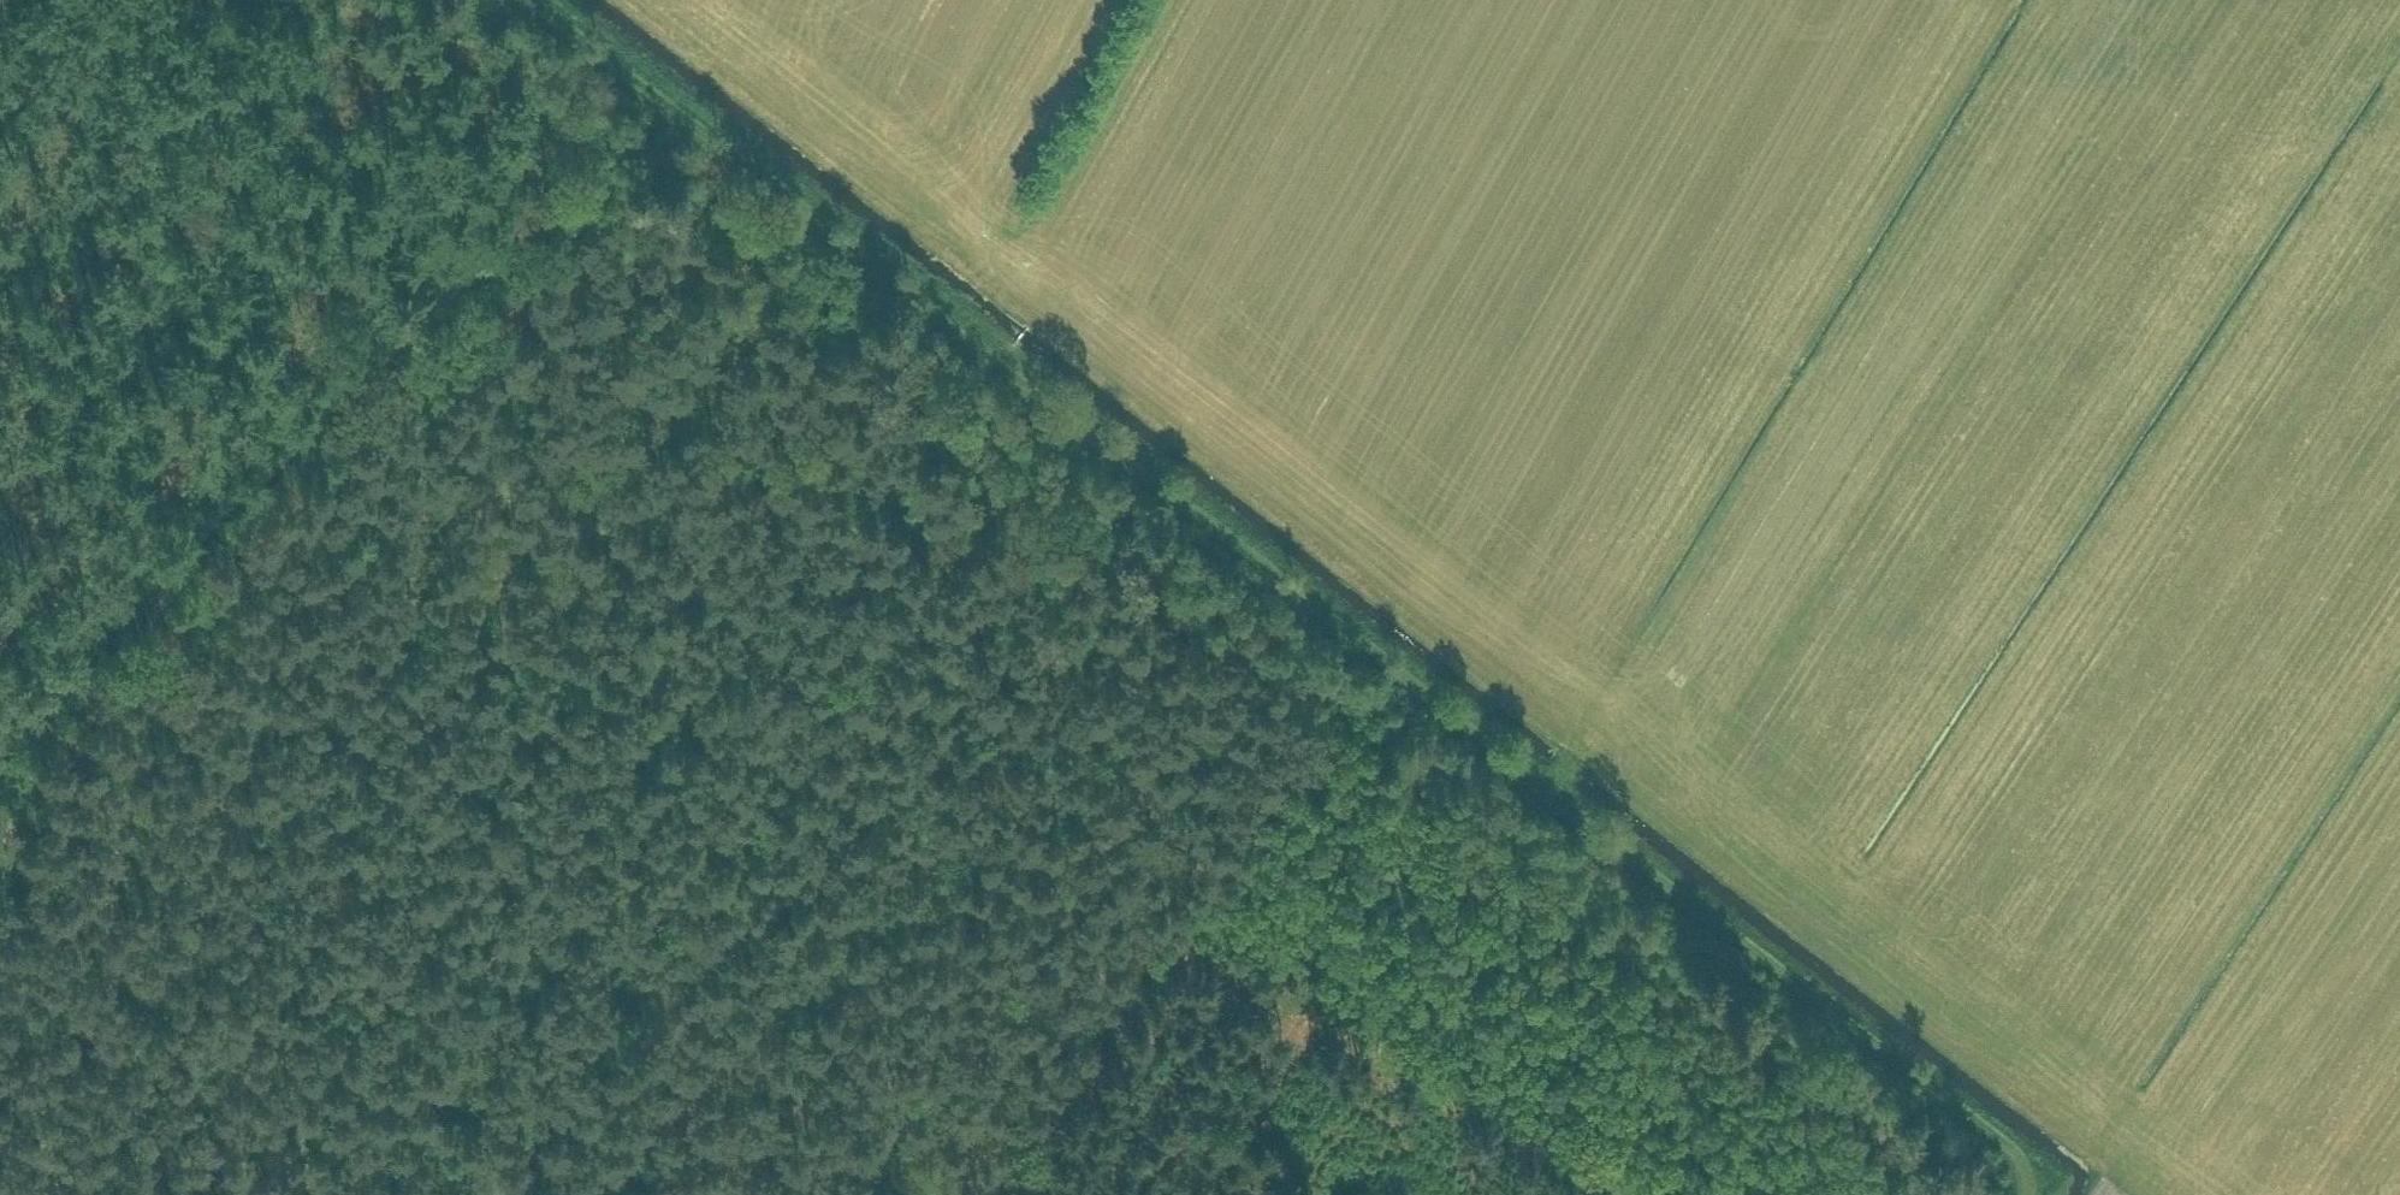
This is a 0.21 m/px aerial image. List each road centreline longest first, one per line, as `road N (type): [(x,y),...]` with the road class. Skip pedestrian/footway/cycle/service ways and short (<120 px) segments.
road 1 (track): [(542,0),(2003,1145),(2014,1159),(2017,1194)]
road 2 (track): [(664,99),(0,755)]

